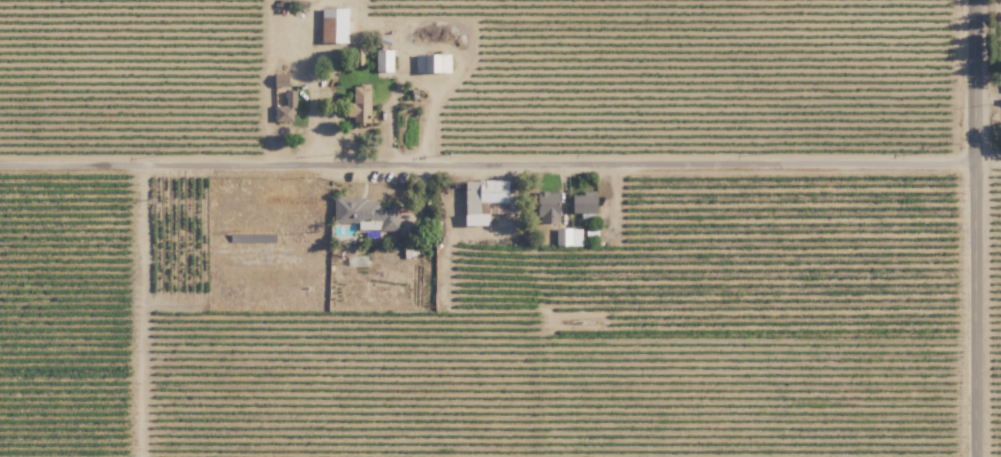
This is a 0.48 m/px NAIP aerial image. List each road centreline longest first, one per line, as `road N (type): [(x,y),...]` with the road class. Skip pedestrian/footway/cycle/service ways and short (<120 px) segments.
road 1 (residential): [(976,170),(0,173)]
road 2 (residential): [(976,0),(976,456)]

